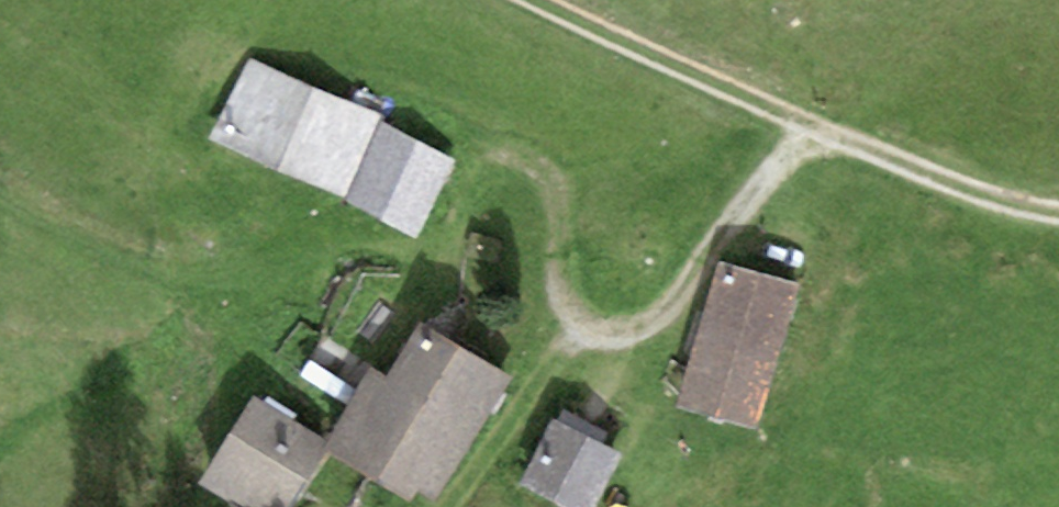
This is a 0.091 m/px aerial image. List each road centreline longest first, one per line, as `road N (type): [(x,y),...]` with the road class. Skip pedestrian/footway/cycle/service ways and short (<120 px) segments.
road 1 (track): [(523,0),(913,172),(1058,213)]
road 2 (track): [(498,159),(537,164),(556,188),(555,290),(574,328),(605,338),(636,329),(695,280),(735,213),(811,123)]

